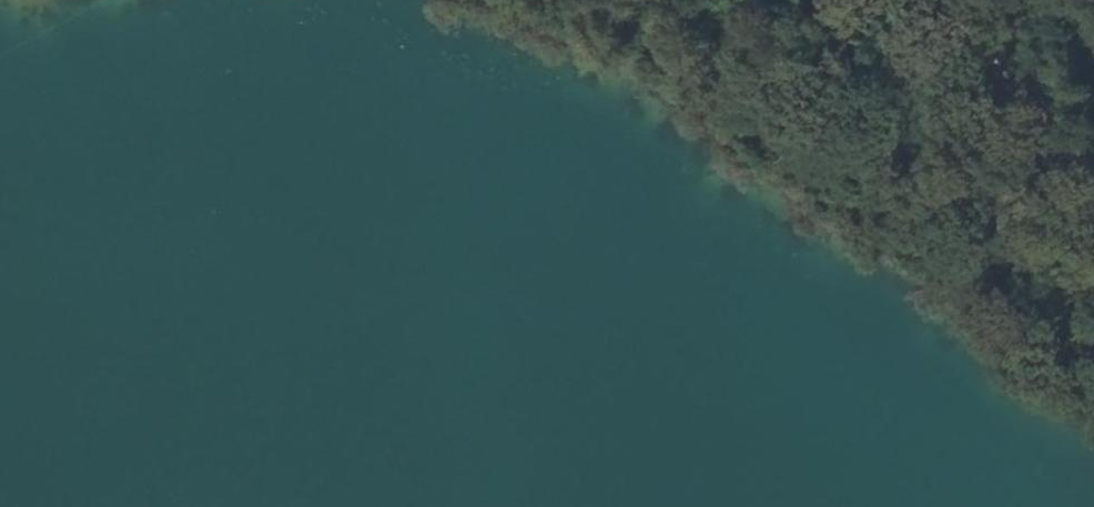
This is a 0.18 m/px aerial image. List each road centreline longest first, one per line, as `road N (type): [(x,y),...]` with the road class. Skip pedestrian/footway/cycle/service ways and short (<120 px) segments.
road 1 (track): [(1093,132),(959,0)]

